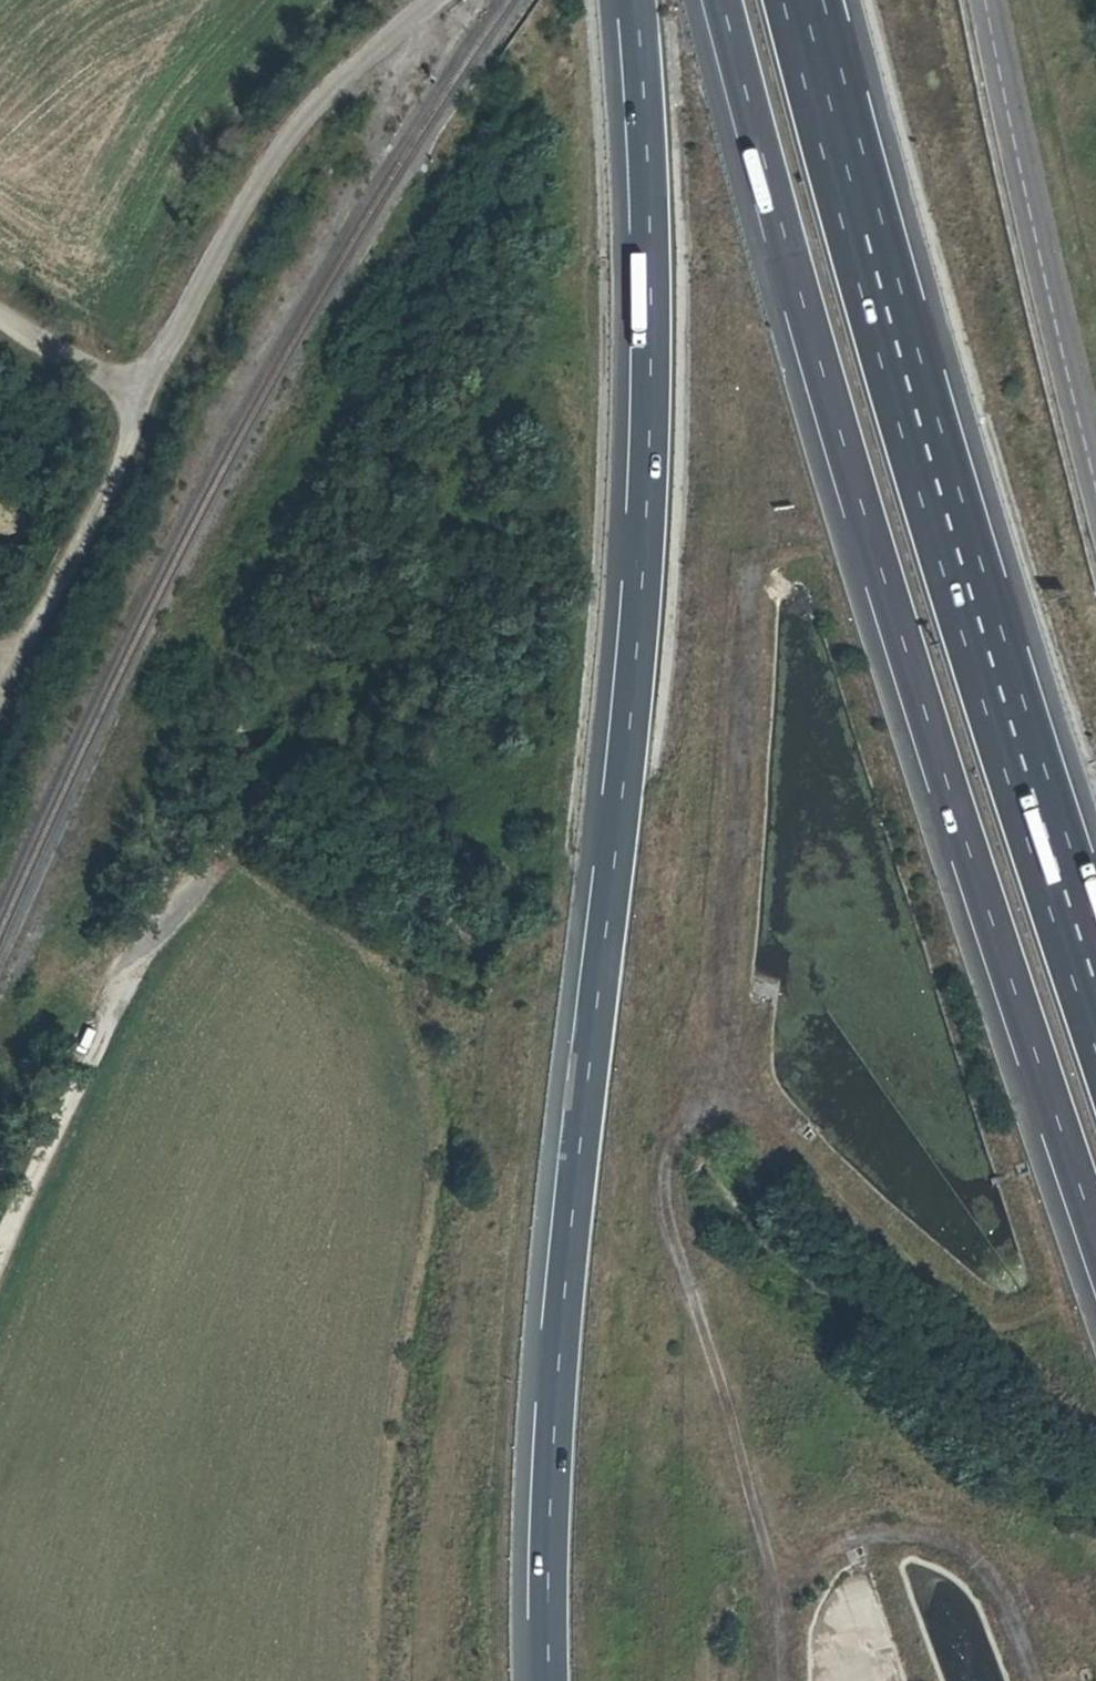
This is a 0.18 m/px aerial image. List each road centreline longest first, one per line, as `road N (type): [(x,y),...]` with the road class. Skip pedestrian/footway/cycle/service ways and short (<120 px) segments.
road 1 (motorway): [(635,0),(652,270),(649,456),(558,1331),(546,1680)]
road 2 (motorway): [(726,0),(790,252),(1095,1230)]
road 3 (motorway): [(1095,982),(865,233),(807,0)]
road 4 (unclassified): [(424,0),(308,113),(226,236),(139,392),(0,688)]
road 5 (track): [(399,601),(356,705),(326,738),(267,770),(161,936),(96,1054),(0,1268)]
road 6 (residential): [(1095,484),(985,0)]
road 7 (track): [(139,392),(97,378),(0,316)]

